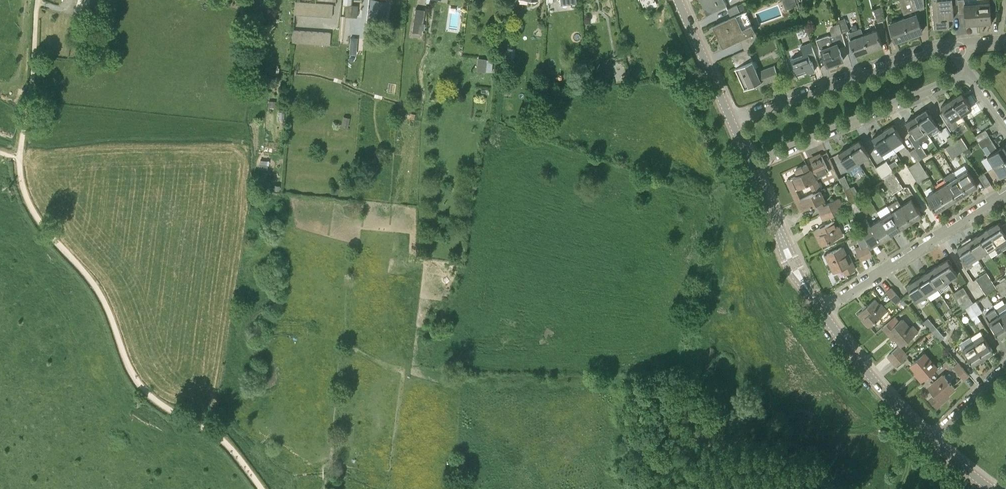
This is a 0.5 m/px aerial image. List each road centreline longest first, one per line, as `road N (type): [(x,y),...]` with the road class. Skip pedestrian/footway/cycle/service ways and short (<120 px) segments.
road 1 (track): [(262,488),(221,438),(138,381),(100,291),(30,204),(19,158)]
road 2 (residential): [(957,44),(731,122)]
road 3 (residential): [(750,165),(964,71)]
road 4 (residential): [(1005,194),(821,311)]
road 5 (tertiary): [(931,440),(821,311)]
road 6 (tertiary): [(821,311),(750,165)]
road 7 (track): [(19,158),(38,0)]
road 8 (tertiary): [(731,122),(678,0)]

